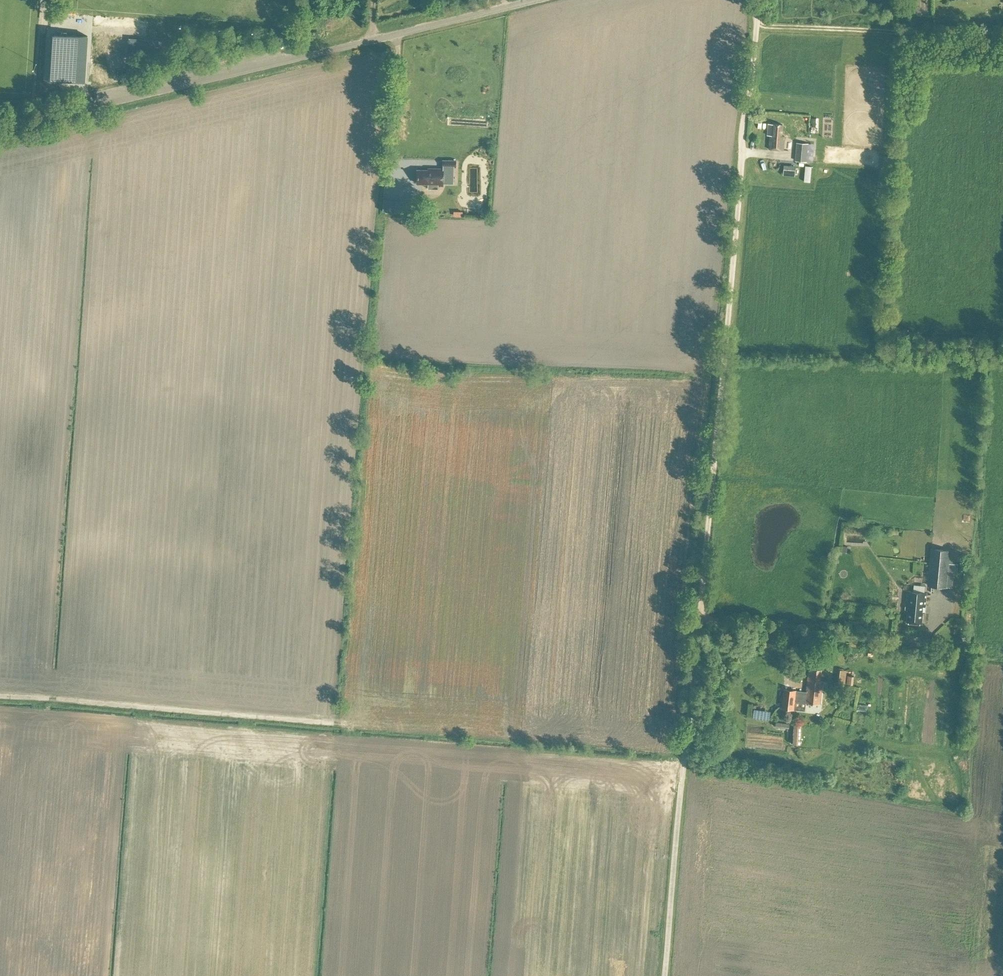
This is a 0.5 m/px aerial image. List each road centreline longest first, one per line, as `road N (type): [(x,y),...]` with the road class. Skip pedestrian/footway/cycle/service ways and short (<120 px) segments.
road 1 (track): [(700,620),(756,26)]
road 2 (unclassified): [(0,128),(533,0)]
road 3 (track): [(665,975),(700,620)]
road 4 (track): [(1002,33),(756,26)]
road 5 (track): [(700,620),(882,641)]

